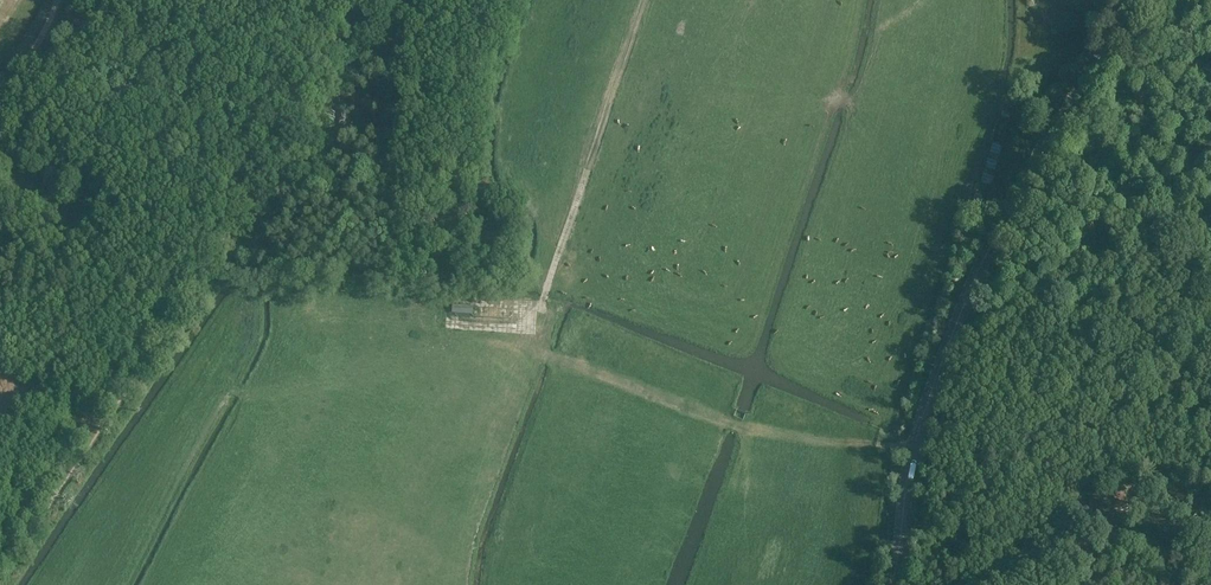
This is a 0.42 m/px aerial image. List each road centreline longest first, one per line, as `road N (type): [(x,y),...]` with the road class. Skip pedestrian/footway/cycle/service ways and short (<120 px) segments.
road 1 (secondary): [(892,584),(913,452),(963,308),(1017,197),(1135,0)]
road 2 (track): [(543,304),(531,352),(751,429),(913,452)]
road 3 (track): [(543,304),(648,0)]
road 4 (track): [(0,147),(177,0)]

